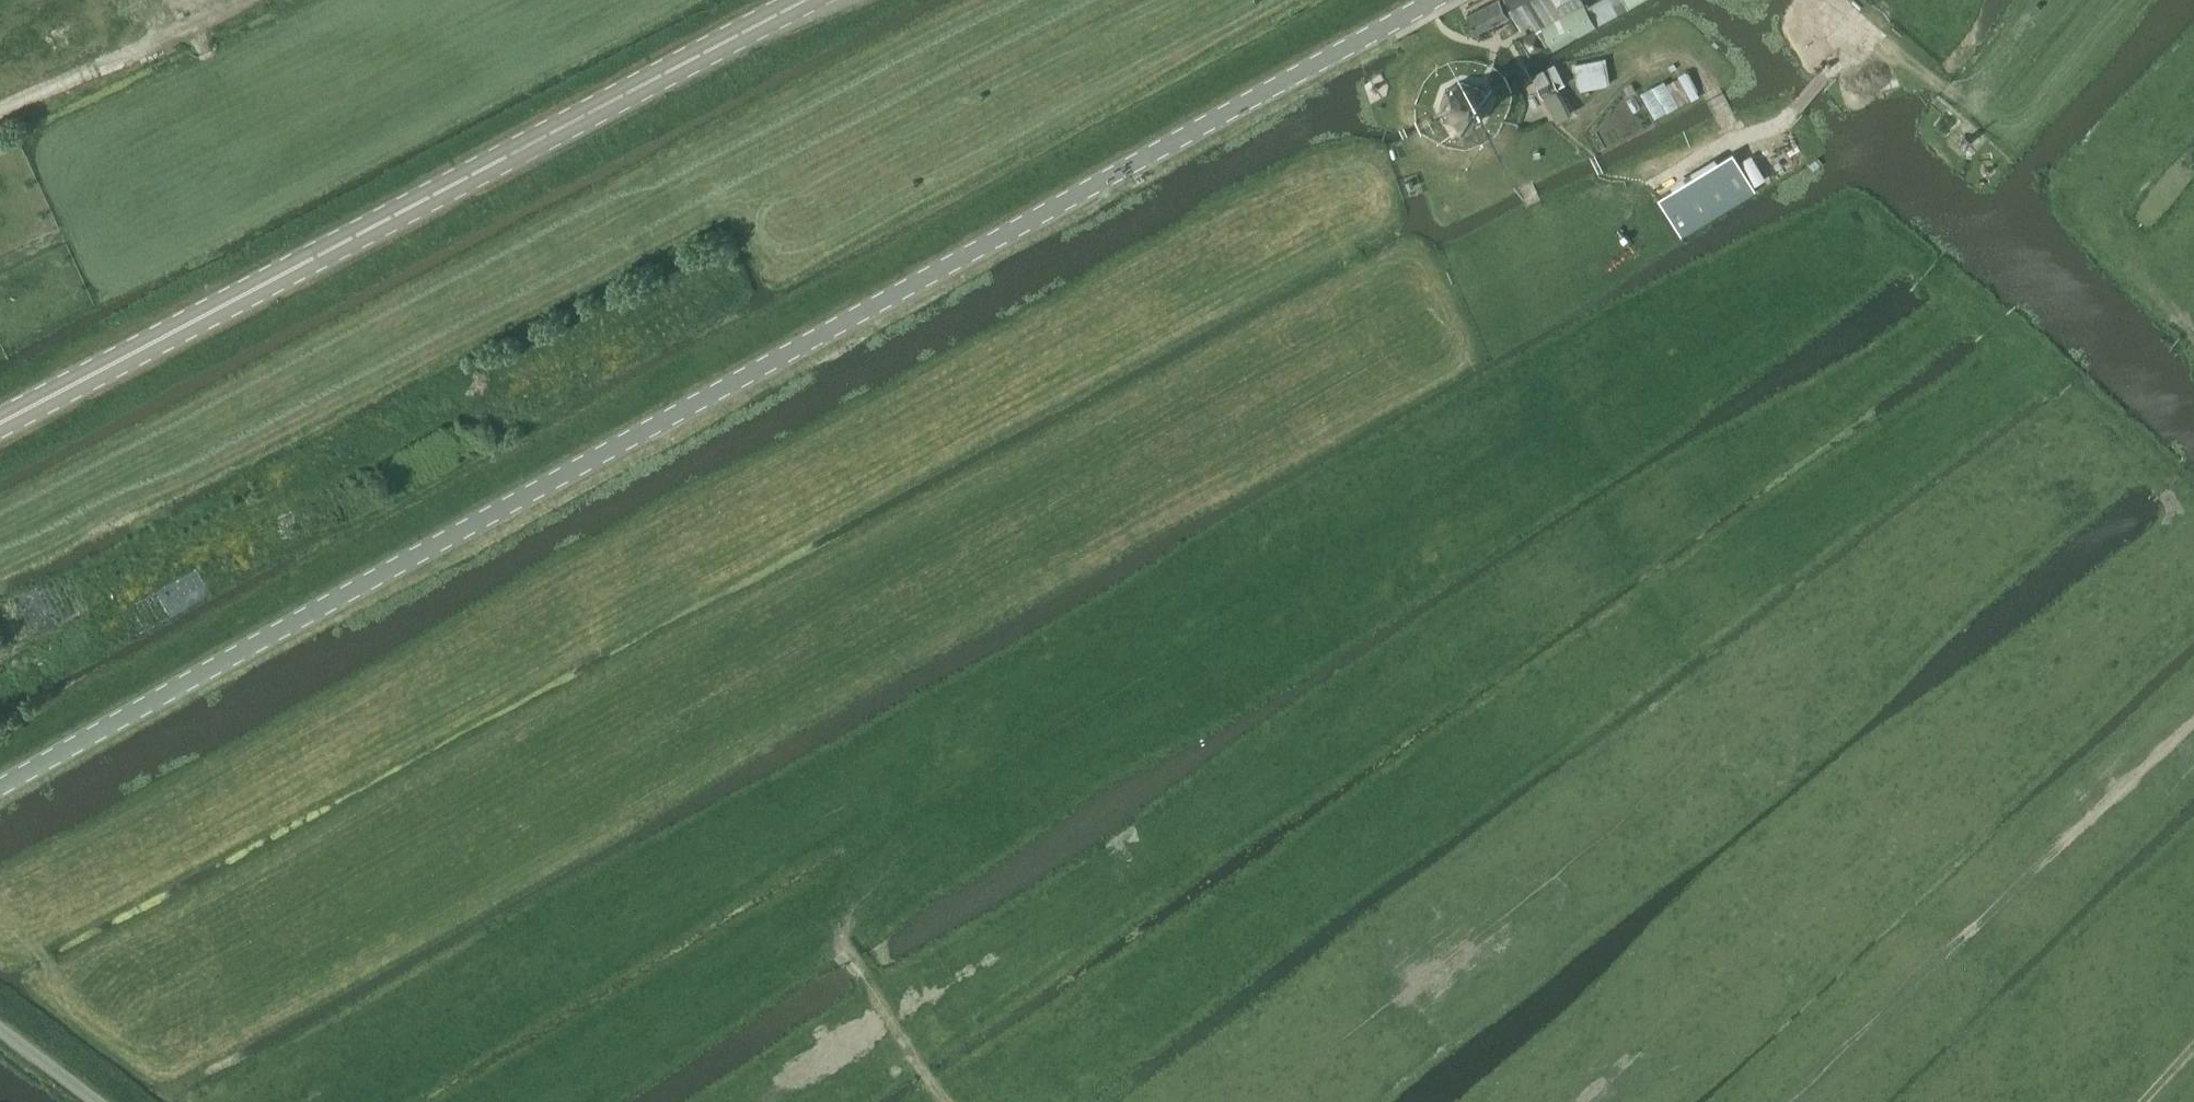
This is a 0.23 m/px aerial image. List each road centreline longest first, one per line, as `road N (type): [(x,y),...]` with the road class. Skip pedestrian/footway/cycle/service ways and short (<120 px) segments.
road 1 (unclassified): [(0,787),(1435,0)]
road 2 (primary): [(0,423),(804,0)]
road 3 (track): [(1868,29),(1794,112),(1667,176)]
road 4 (track): [(1836,0),(1910,68),(1974,105)]
road 5 (unclassified): [(100,1101),(0,1027)]

